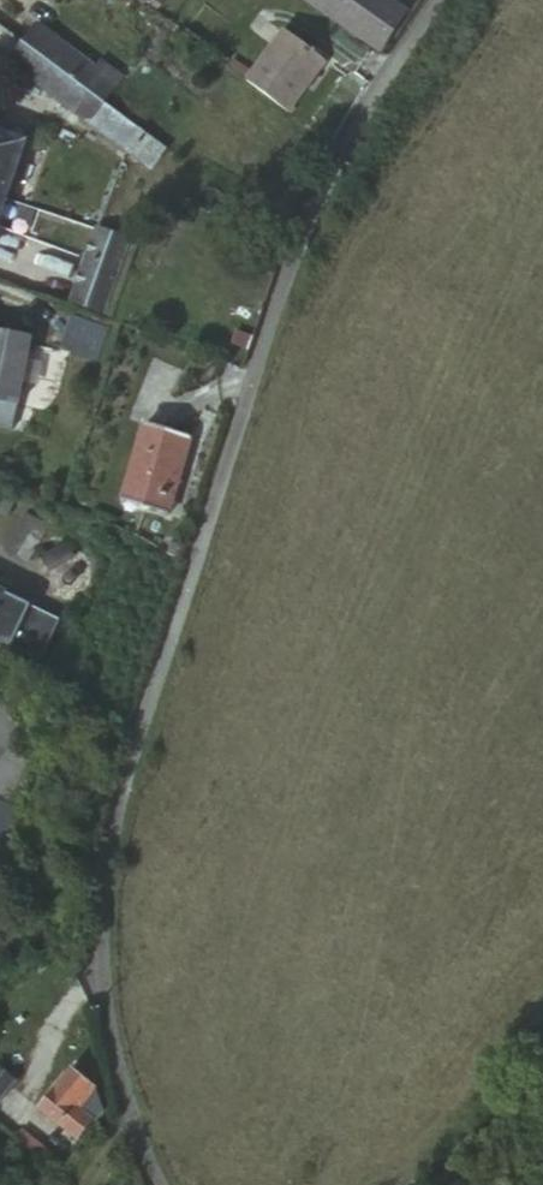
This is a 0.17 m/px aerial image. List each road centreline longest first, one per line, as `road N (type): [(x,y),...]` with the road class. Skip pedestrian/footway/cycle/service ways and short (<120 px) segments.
road 1 (residential): [(421,0),(329,133),(285,226),(95,879),(96,1012),(111,1084),(151,1184)]

